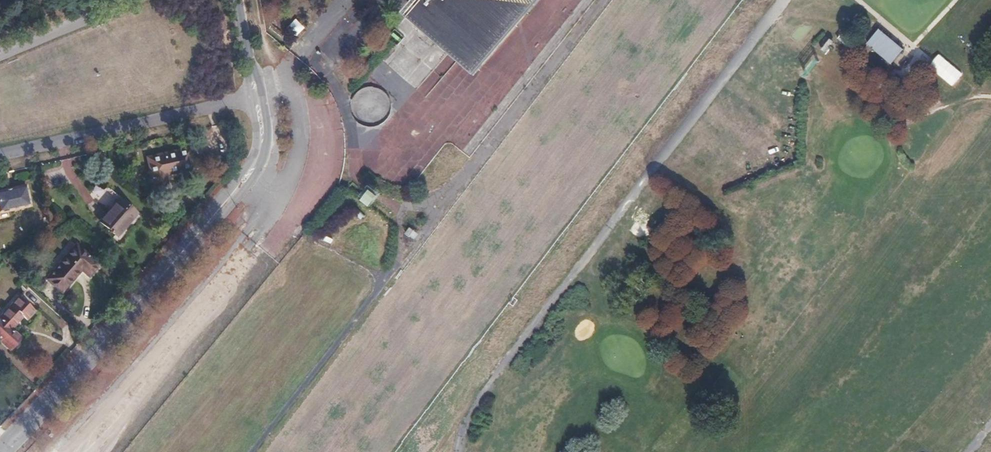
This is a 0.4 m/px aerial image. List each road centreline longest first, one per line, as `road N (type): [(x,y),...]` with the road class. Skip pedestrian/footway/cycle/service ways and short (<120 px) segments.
road 1 (residential): [(0,451),(244,182),(267,142),(262,95)]
road 2 (residential): [(0,154),(262,95)]
road 3 (residential): [(262,95),(299,67),(357,0)]
road 4 (residential): [(0,50),(123,0)]

